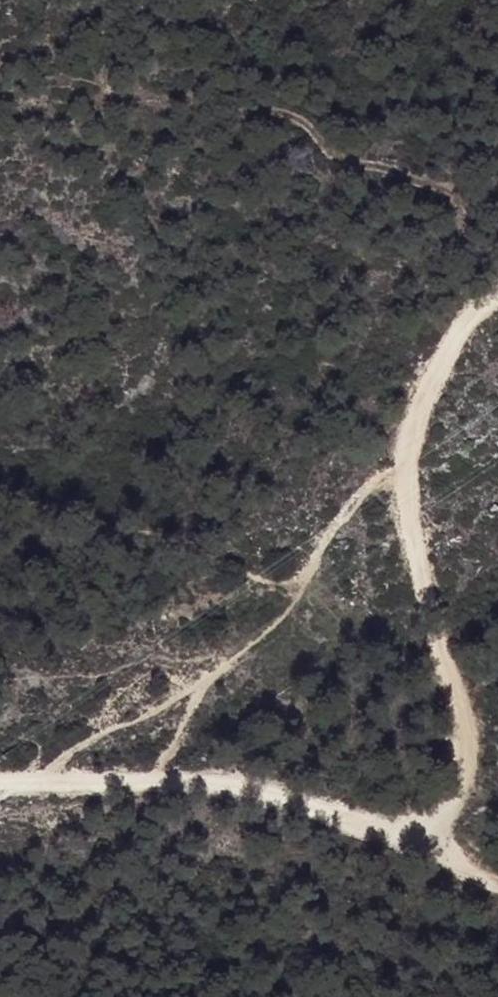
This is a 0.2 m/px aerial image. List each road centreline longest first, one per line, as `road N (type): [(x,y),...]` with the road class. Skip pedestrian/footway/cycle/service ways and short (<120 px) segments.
road 1 (track): [(497,298),(455,345),(420,410),(408,473),(419,559),(474,739),(471,783),(458,811),(398,823),(236,783),(0,785)]

